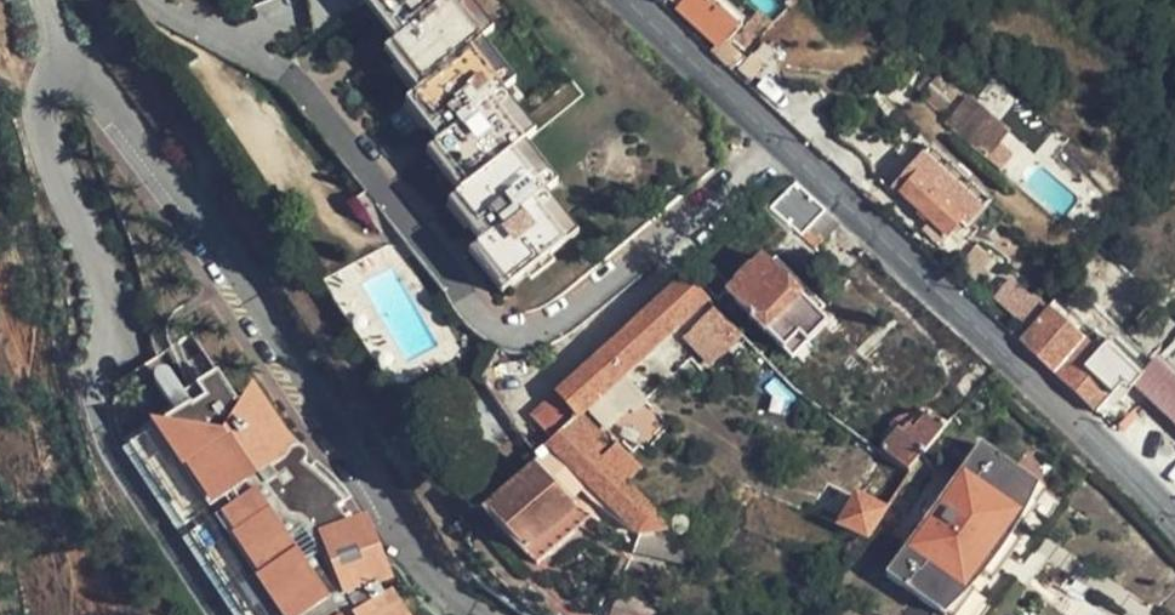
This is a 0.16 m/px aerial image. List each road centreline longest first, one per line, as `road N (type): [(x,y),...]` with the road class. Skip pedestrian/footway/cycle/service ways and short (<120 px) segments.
road 1 (residential): [(147,0),(234,45),(301,96),(497,333),(530,334),(571,315),(776,141)]
road 2 (tertiary): [(776,141),(1174,527)]
road 3 (tertiary): [(626,0),(776,141)]

